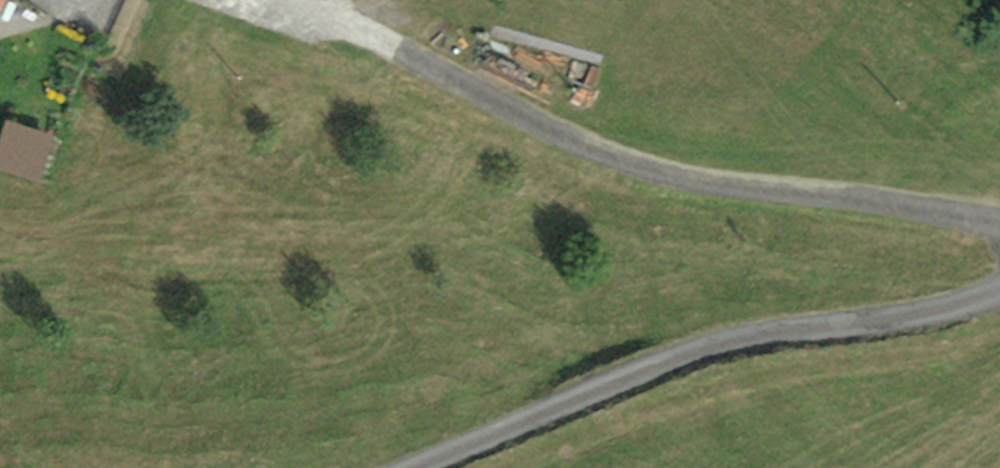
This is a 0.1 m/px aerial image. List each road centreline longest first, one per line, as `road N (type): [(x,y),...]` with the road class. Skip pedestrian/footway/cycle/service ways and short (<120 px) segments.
road 1 (track): [(999,216),(687,182),(269,0)]
road 2 (unclassified): [(423,467),(718,337),(939,313),(999,280)]

